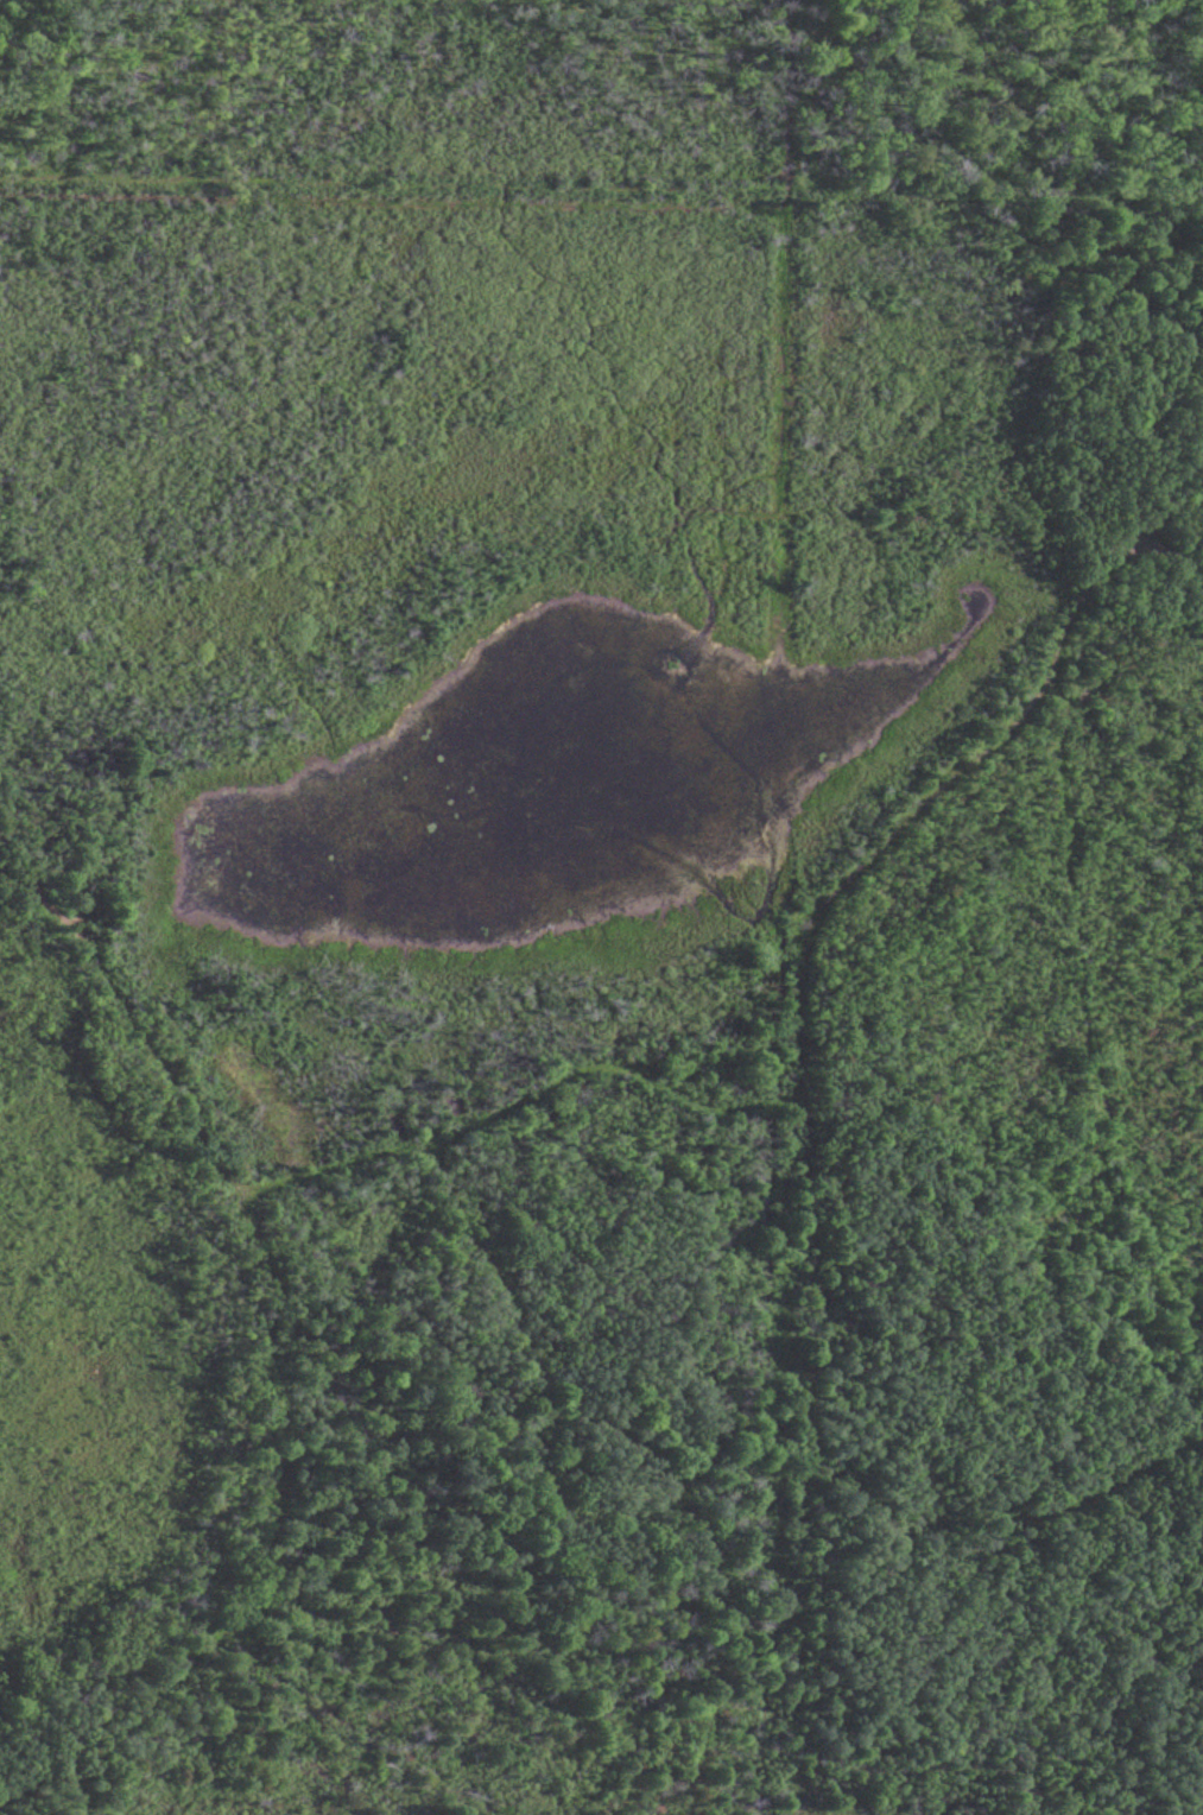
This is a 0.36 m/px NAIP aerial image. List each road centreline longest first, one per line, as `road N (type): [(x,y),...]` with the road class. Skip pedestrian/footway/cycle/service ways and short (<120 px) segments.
road 1 (residential): [(1202,206),(0,180)]
road 2 (residential): [(920,938),(935,896),(1060,770),(1102,631),(1145,601),(1202,611)]

